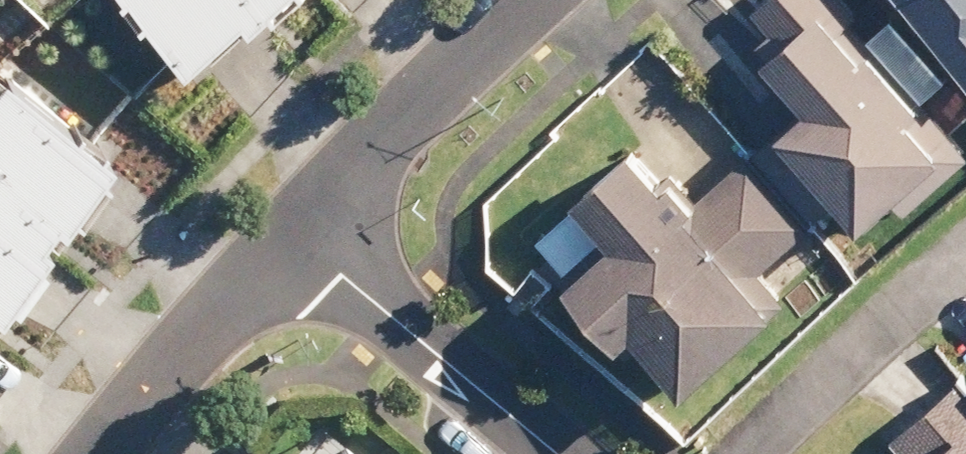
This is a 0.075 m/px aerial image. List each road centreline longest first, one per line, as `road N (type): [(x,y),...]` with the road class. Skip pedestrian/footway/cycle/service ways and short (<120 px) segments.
road 1 (residential): [(297,235),(561,453)]
road 2 (residential): [(297,235),(539,0)]
road 3 (residential): [(965,243),(820,377),(753,453)]
road 4 (residential): [(104,453),(297,235)]

